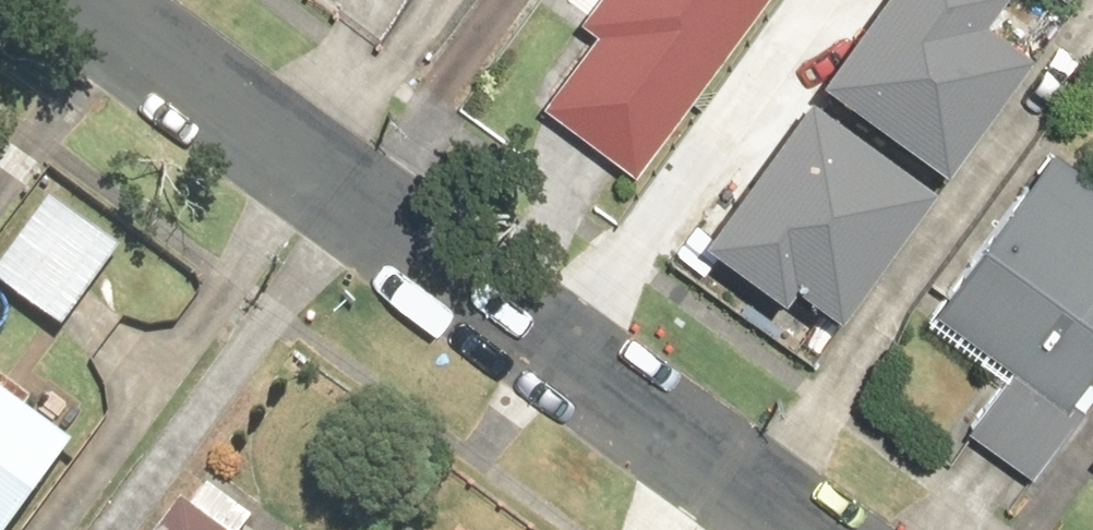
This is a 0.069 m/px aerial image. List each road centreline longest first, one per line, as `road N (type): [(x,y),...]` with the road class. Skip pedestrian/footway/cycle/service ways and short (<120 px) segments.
road 1 (residential): [(826,529),(98,0)]

